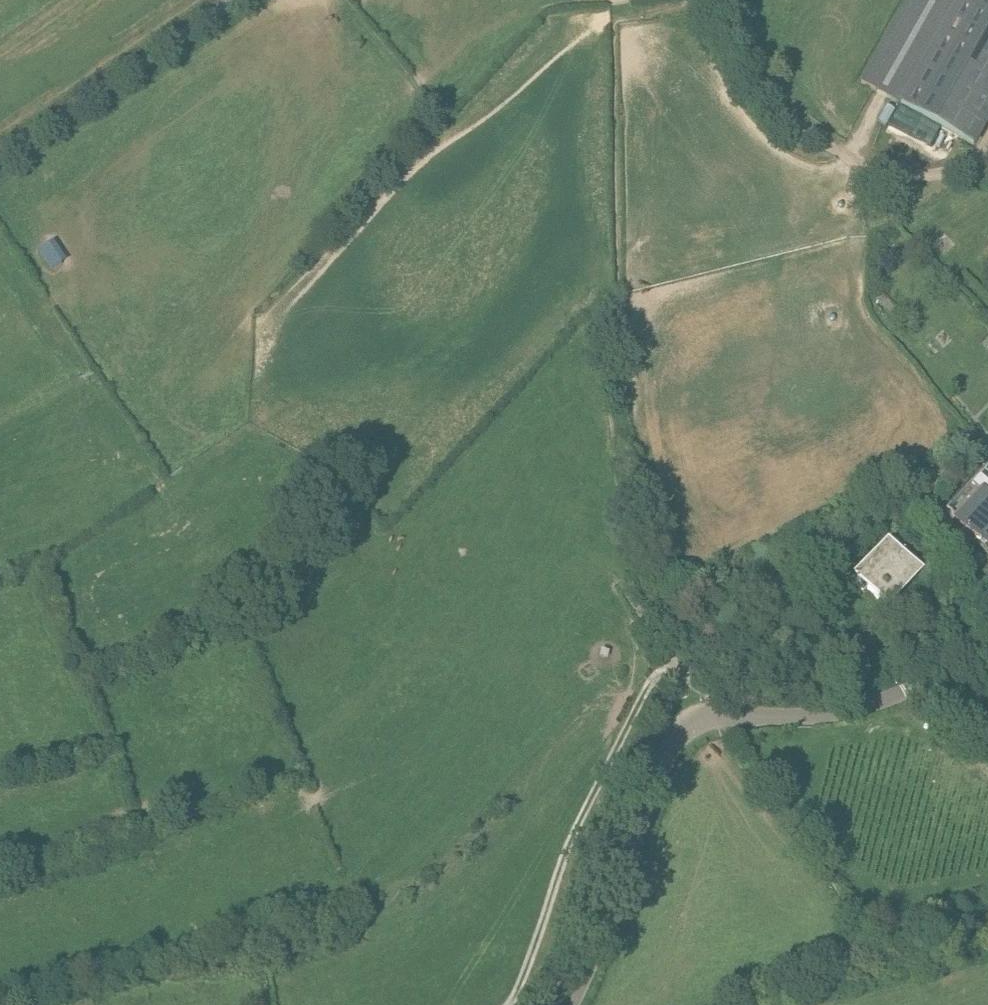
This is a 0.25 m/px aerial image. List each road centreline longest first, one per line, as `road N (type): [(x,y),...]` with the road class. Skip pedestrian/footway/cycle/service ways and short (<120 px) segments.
road 1 (unclassified): [(569,1004),(657,770),(680,730),(714,713),(803,714),(874,702),(928,675),(987,620)]
road 2 (track): [(509,1004),(582,816),(645,690),(671,663)]
road 3 (unclassified): [(0,153),(234,0)]

